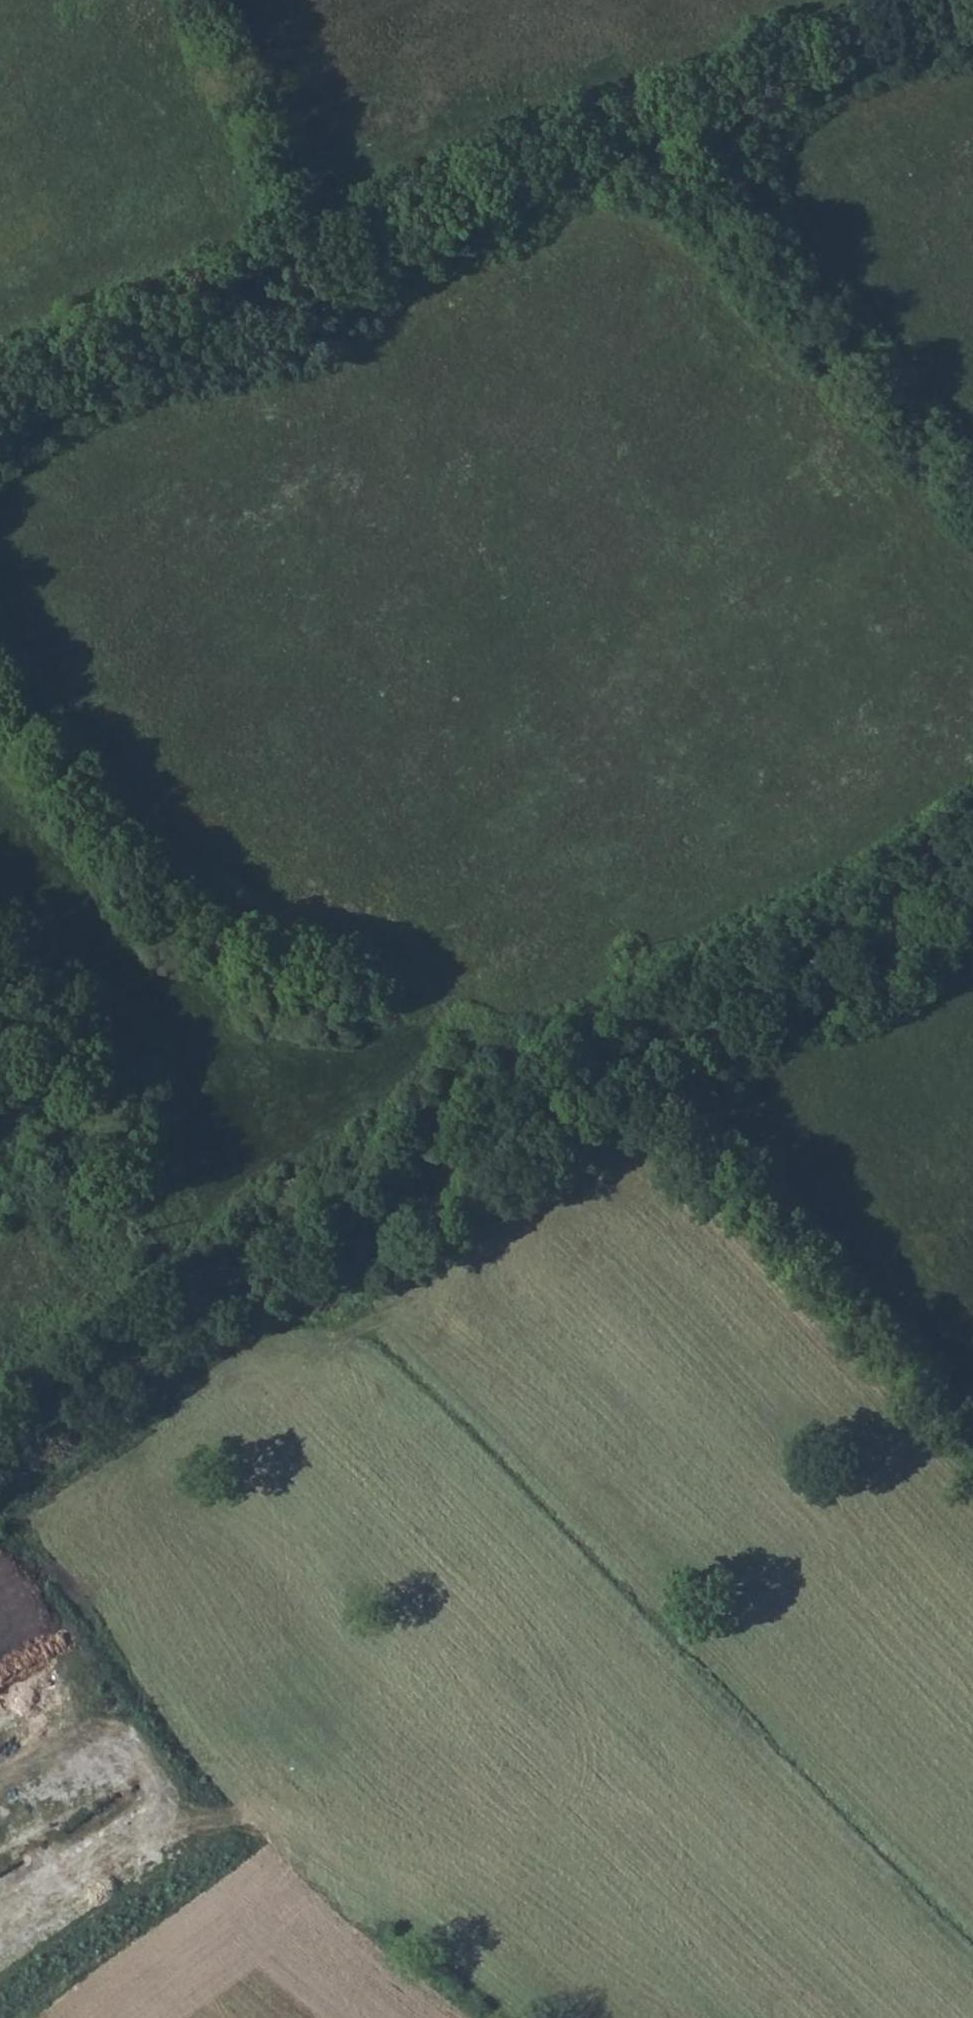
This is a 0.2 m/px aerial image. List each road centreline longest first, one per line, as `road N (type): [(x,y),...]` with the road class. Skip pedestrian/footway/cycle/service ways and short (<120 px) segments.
road 1 (track): [(972,860),(0,1433)]

